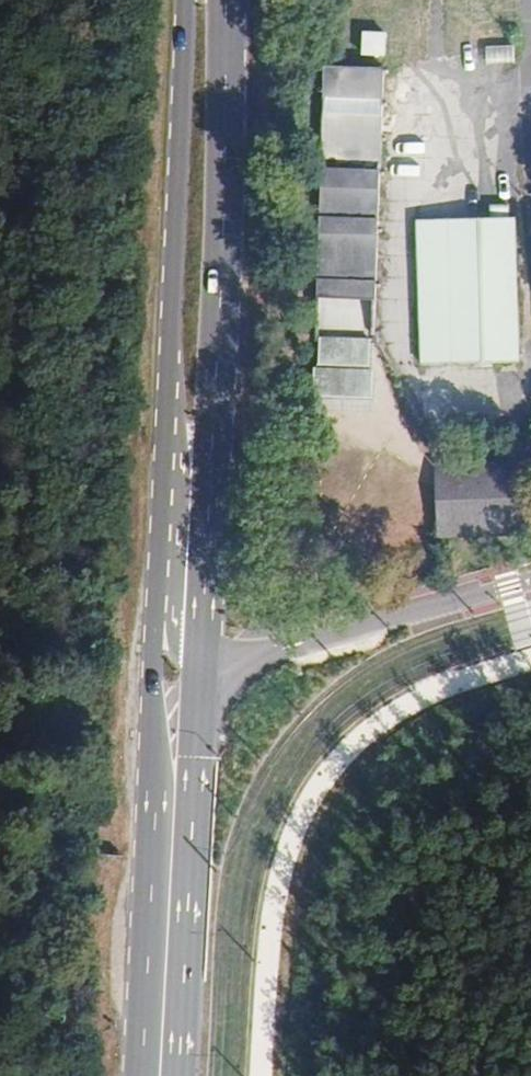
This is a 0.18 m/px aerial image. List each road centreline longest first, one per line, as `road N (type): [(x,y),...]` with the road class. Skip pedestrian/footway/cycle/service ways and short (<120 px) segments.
road 1 (primary): [(202,668),(226,0)]
road 2 (primary): [(187,0),(160,555)]
road 3 (unclassified): [(202,668),(235,666),(530,581)]
road 4 (primary): [(160,555),(153,698),(171,855)]
road 5 (primary): [(161,1075),(171,855)]
road 6 (primary): [(171,855),(202,668)]
road 7 (unclassified): [(160,555),(173,642),(202,668)]

